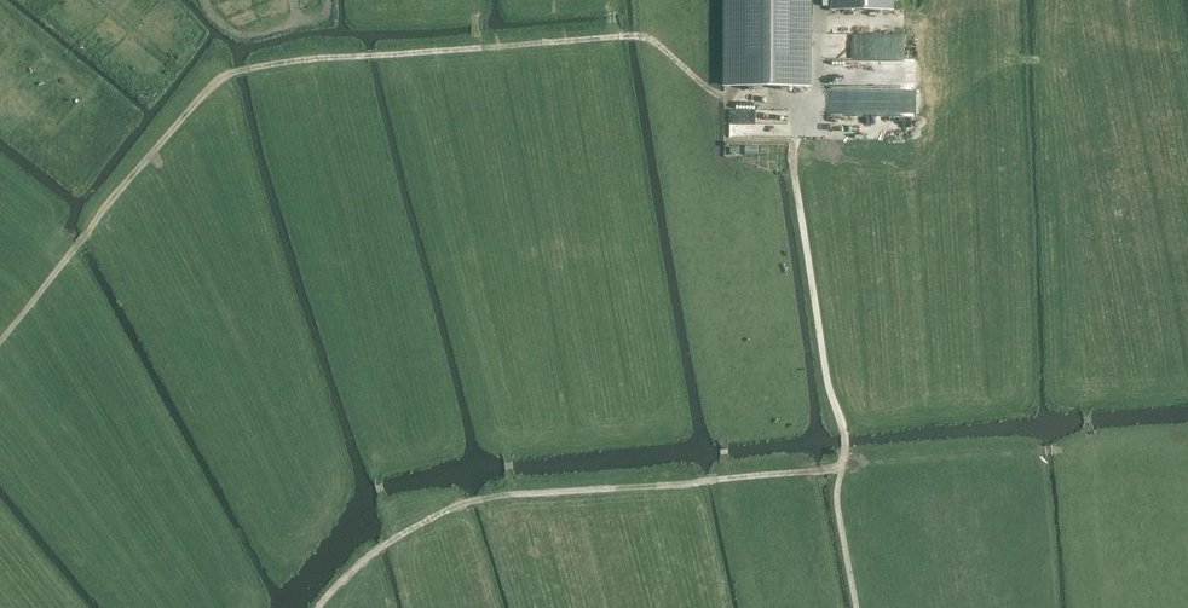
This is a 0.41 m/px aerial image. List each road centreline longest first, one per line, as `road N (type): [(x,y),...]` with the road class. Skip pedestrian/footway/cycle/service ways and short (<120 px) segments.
road 1 (track): [(818,0),(817,103),(790,148),(844,431),(840,507),(858,607)]
road 2 (track): [(0,340),(229,73),(480,48)]
road 3 (track): [(727,478),(1187,443)]
road 4 (track): [(320,607),(379,548),(474,501),(727,478)]
road 5 (track): [(480,48),(648,37),(705,88),(817,103)]
road 6 (track): [(206,0),(213,16),(235,31),(325,16),(325,0)]

